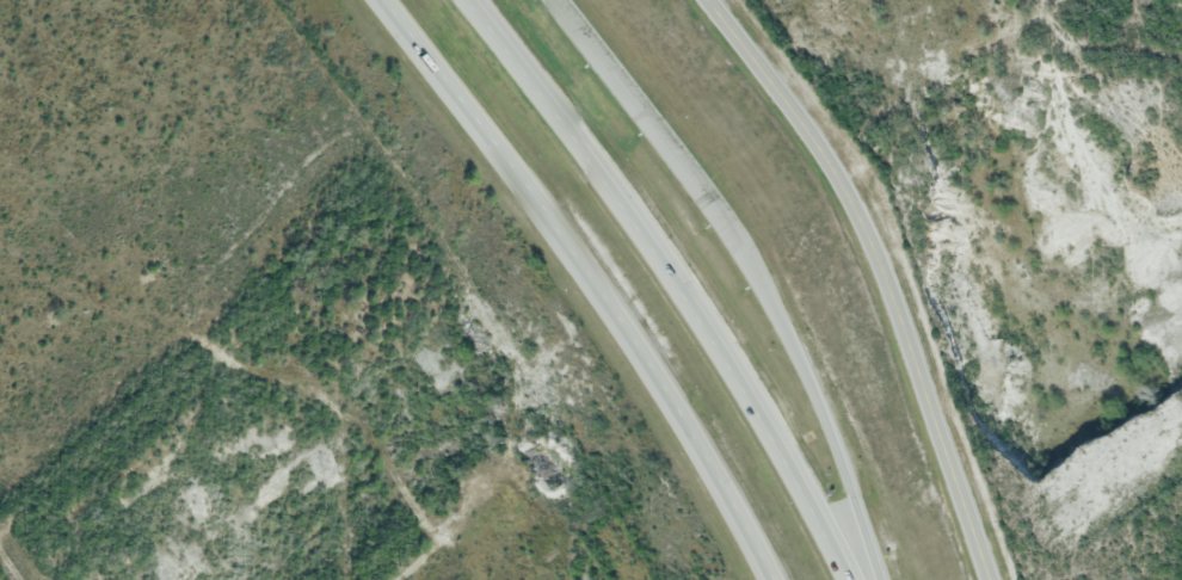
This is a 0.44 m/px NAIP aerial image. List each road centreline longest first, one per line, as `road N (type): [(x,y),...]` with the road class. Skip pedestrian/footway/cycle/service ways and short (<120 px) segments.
road 1 (motorway): [(376,0),(598,294),(703,455),(769,579)]
road 2 (motorway): [(845,579),(664,246),(472,0)]
road 3 (tertiary): [(990,579),(854,204),(707,0)]

